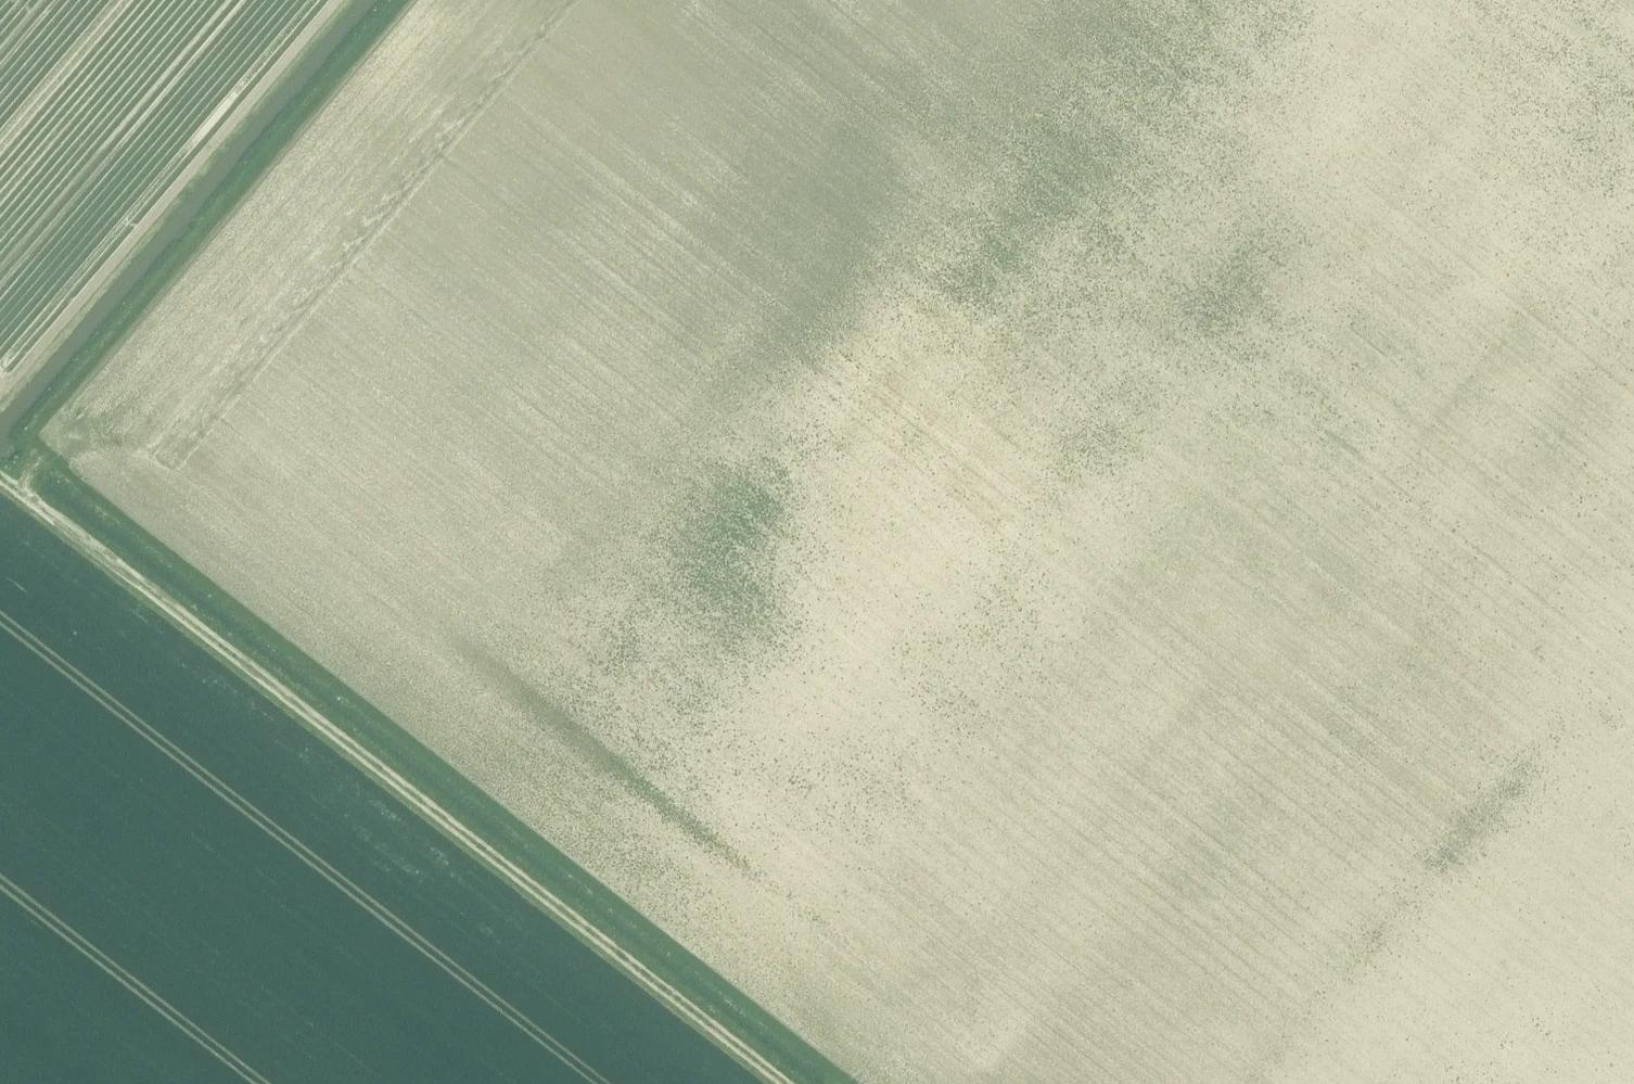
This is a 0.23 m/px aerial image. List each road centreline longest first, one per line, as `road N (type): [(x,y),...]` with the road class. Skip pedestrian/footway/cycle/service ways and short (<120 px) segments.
road 1 (track): [(791,1083),(29,489)]

